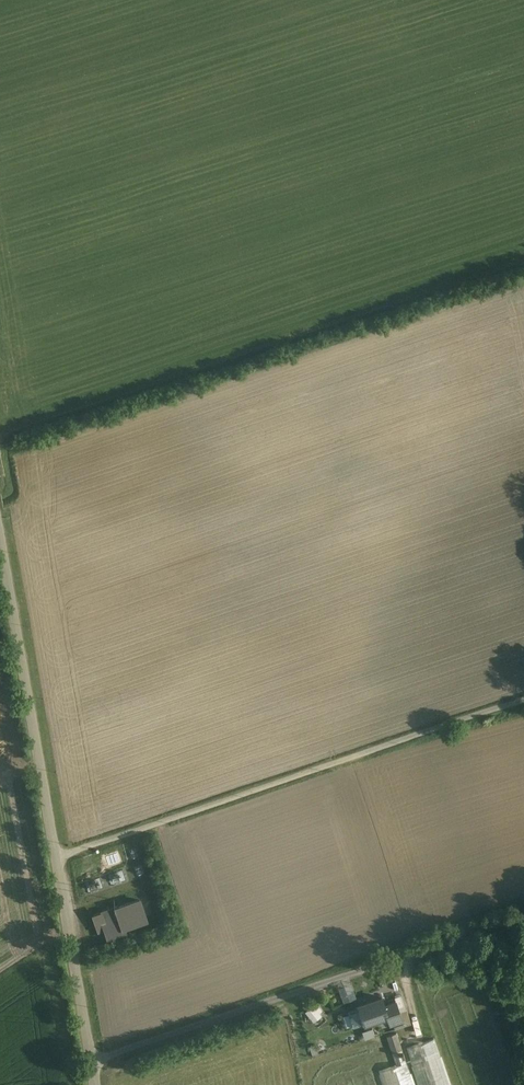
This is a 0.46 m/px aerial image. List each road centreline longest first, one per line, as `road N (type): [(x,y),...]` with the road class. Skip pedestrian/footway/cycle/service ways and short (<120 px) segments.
road 1 (unclassified): [(523,701),(56,859)]
road 2 (unclassified): [(413,956),(92,1062)]
road 3 (unclassified): [(0,538),(56,859)]
road 4 (unclassified): [(56,859),(92,1062)]

